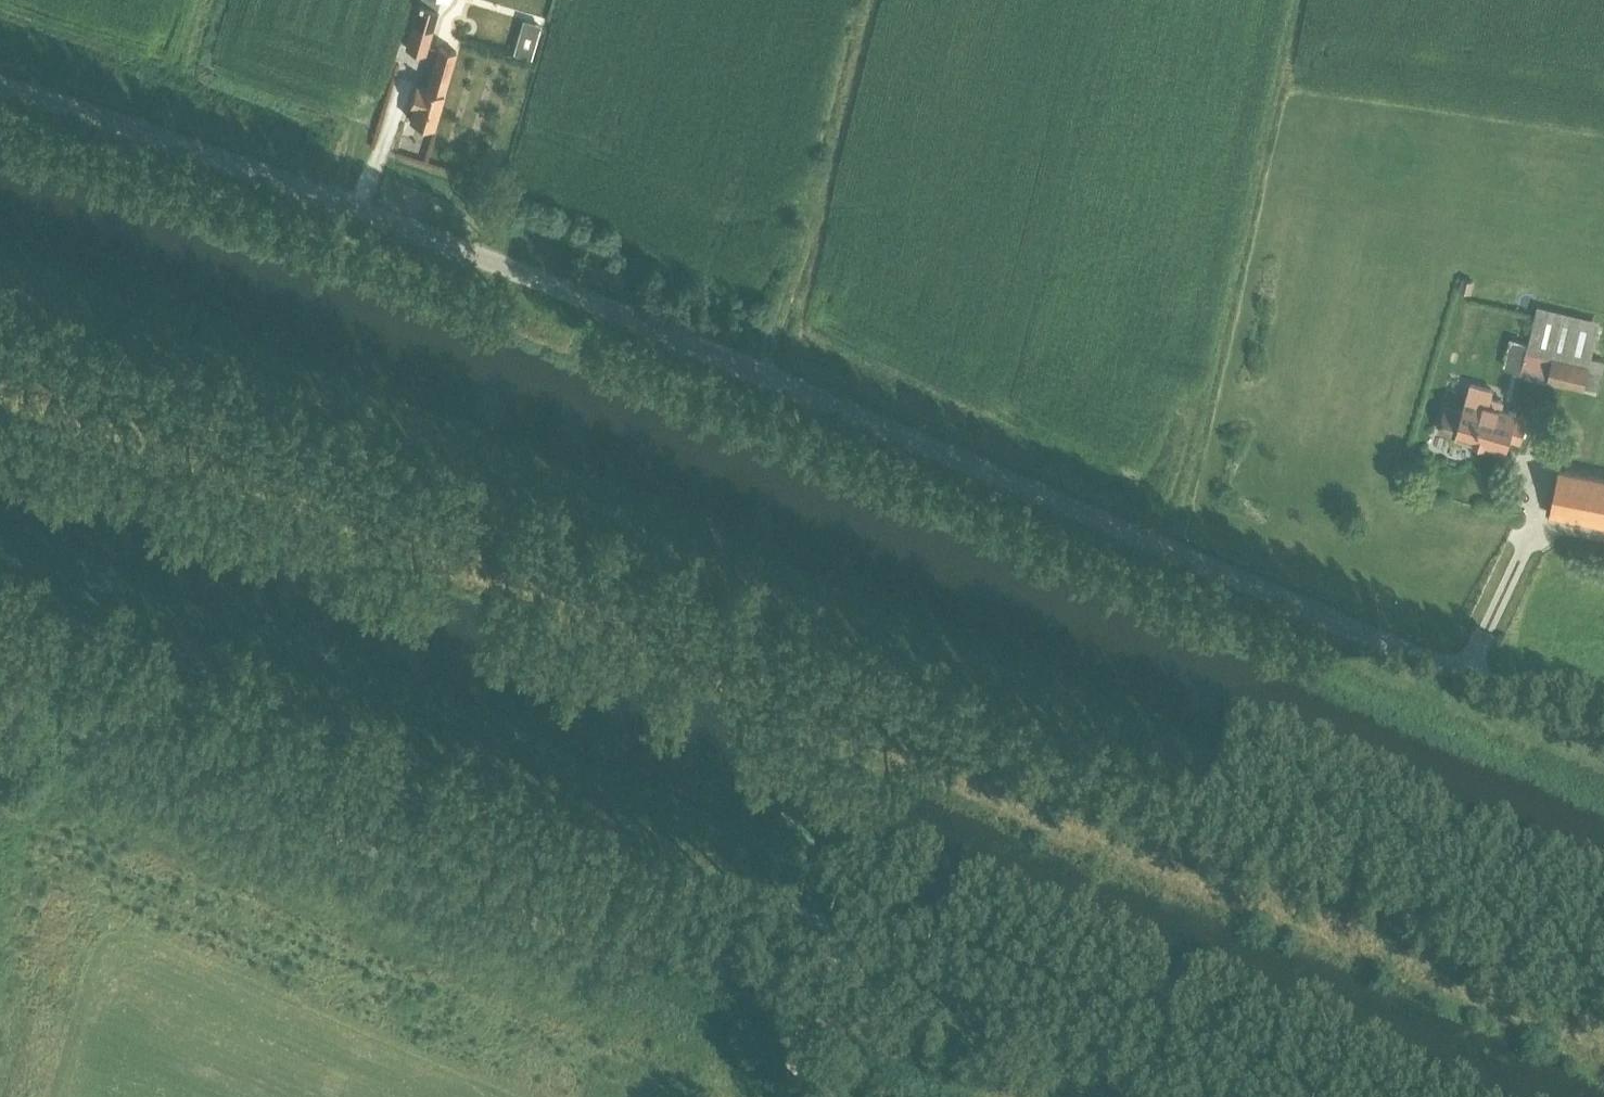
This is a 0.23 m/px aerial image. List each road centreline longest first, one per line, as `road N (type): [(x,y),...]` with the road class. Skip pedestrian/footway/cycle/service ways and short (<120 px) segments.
road 1 (unclassified): [(0,72),(347,187),(1603,722)]
road 2 (track): [(785,1096),(839,937)]

